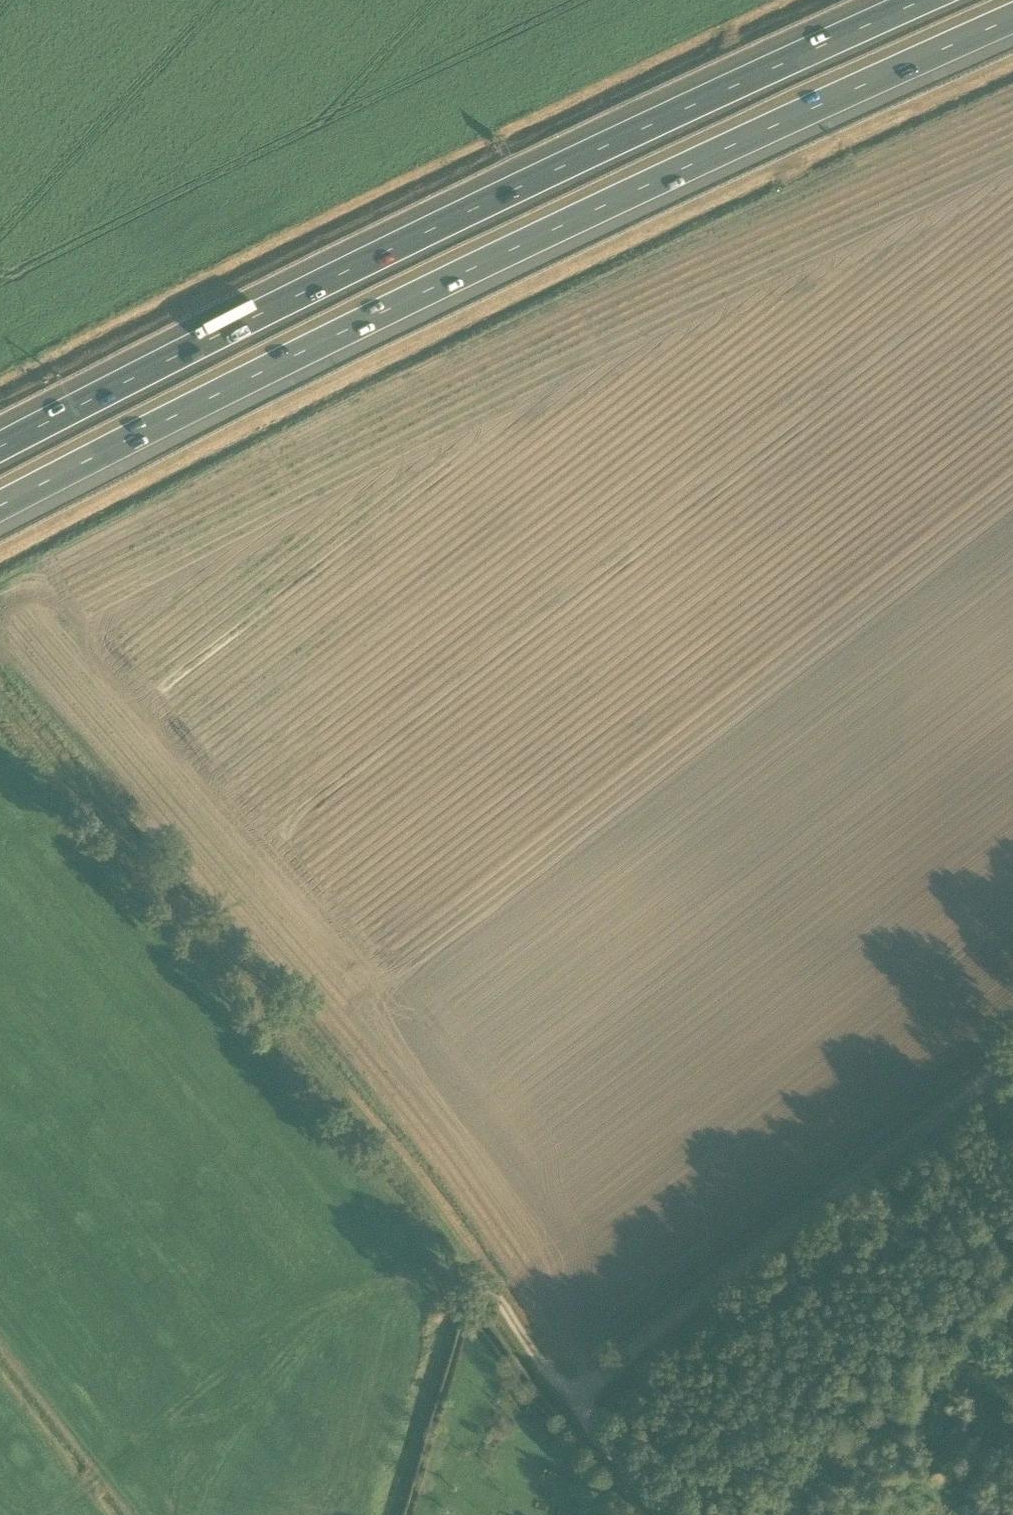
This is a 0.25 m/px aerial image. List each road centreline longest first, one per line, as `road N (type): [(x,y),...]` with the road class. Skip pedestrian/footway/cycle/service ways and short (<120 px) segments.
road 1 (motorway): [(0,508),(375,316),(1012,19)]
road 2 (motorway): [(926,0),(721,91),(0,449)]
road 3 (track): [(0,704),(359,1107),(549,1376),(574,1397)]
road 4 (track): [(1012,1062),(574,1397)]
road 5 (unclassified): [(678,1514),(574,1397)]

